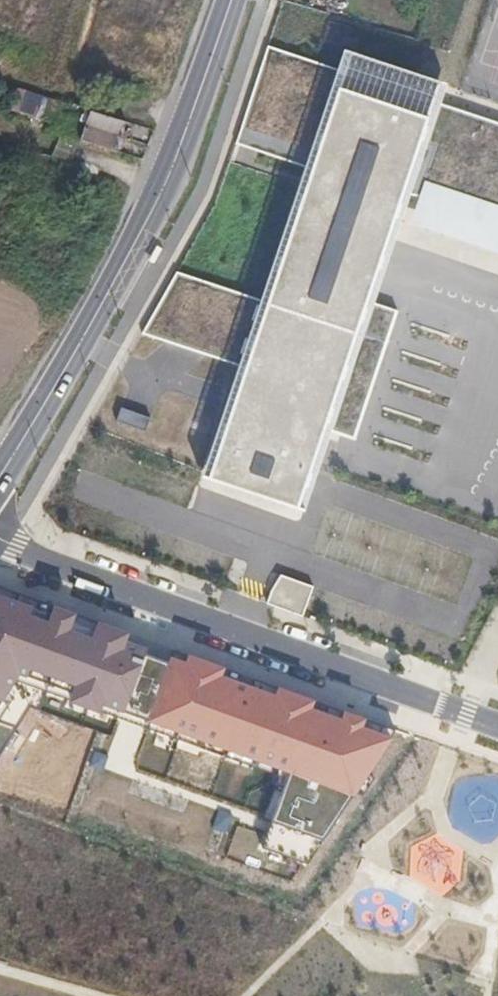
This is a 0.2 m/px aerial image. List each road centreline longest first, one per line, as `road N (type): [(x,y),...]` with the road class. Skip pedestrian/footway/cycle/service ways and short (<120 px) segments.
road 1 (secondary): [(234,0),(124,272),(0,475)]
road 2 (residential): [(497,723),(0,537)]

